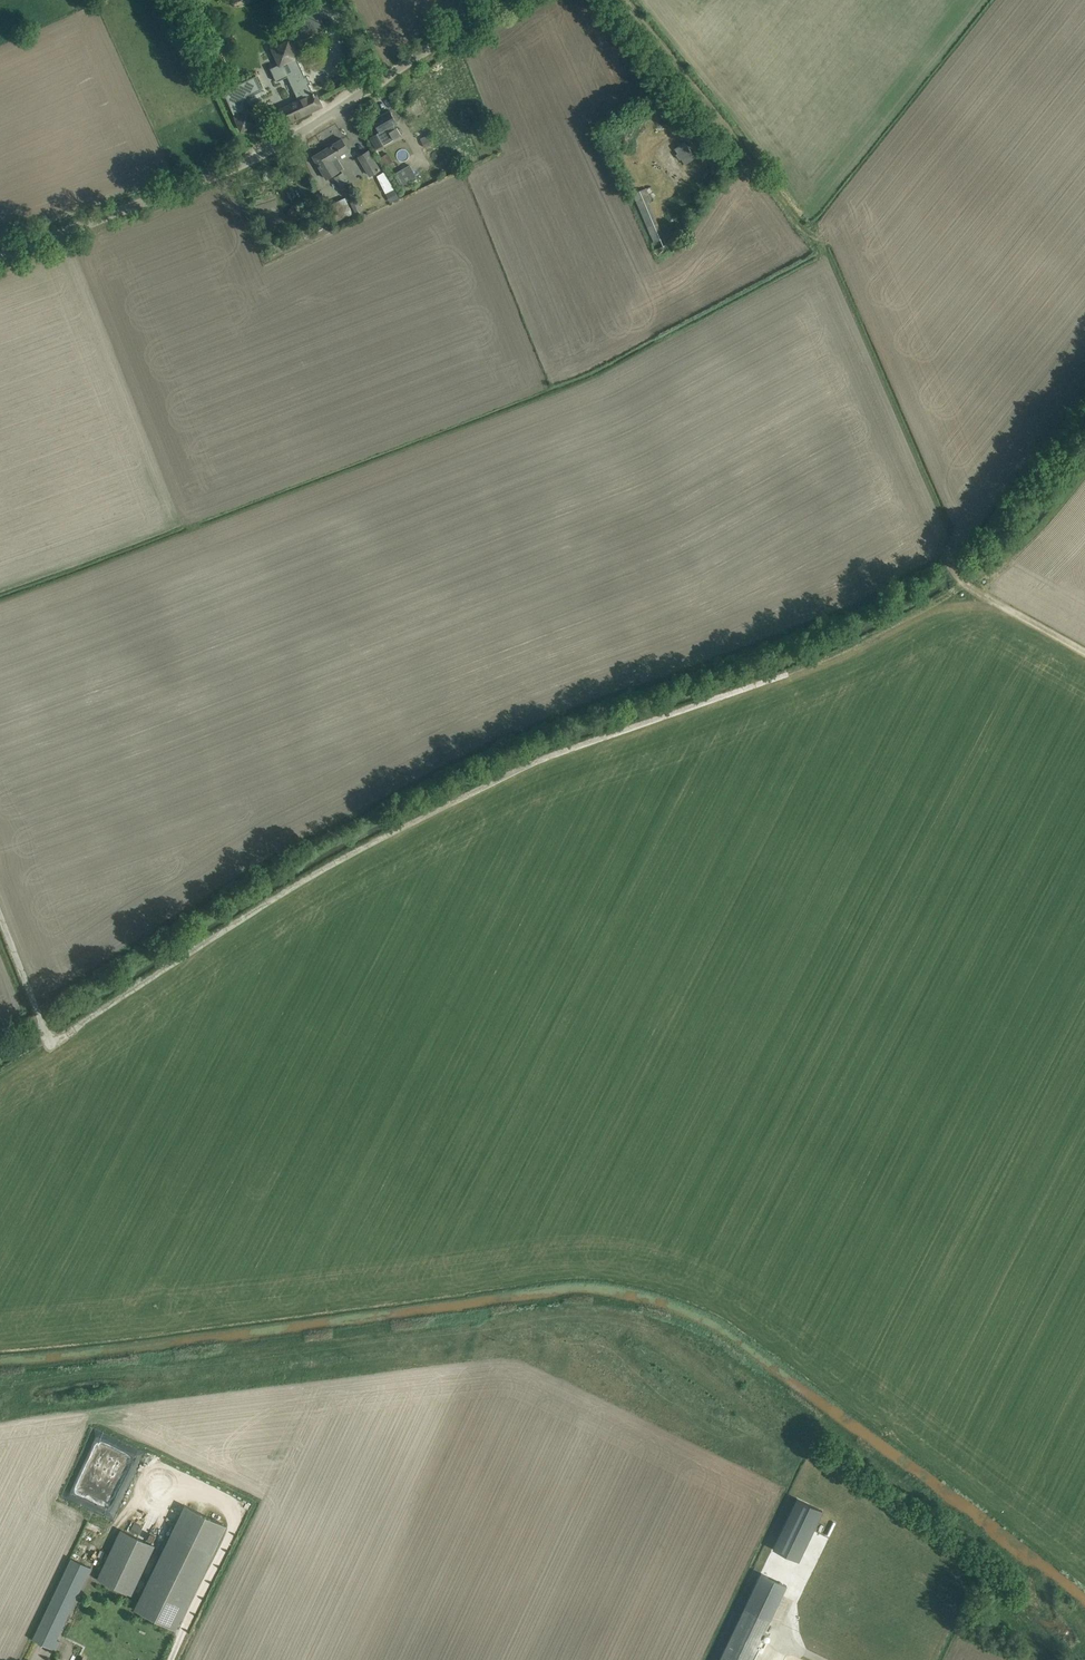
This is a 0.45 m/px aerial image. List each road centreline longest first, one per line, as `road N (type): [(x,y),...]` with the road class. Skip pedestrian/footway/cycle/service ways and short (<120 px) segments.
road 1 (unclassified): [(0,259),(228,169),(498,0)]

